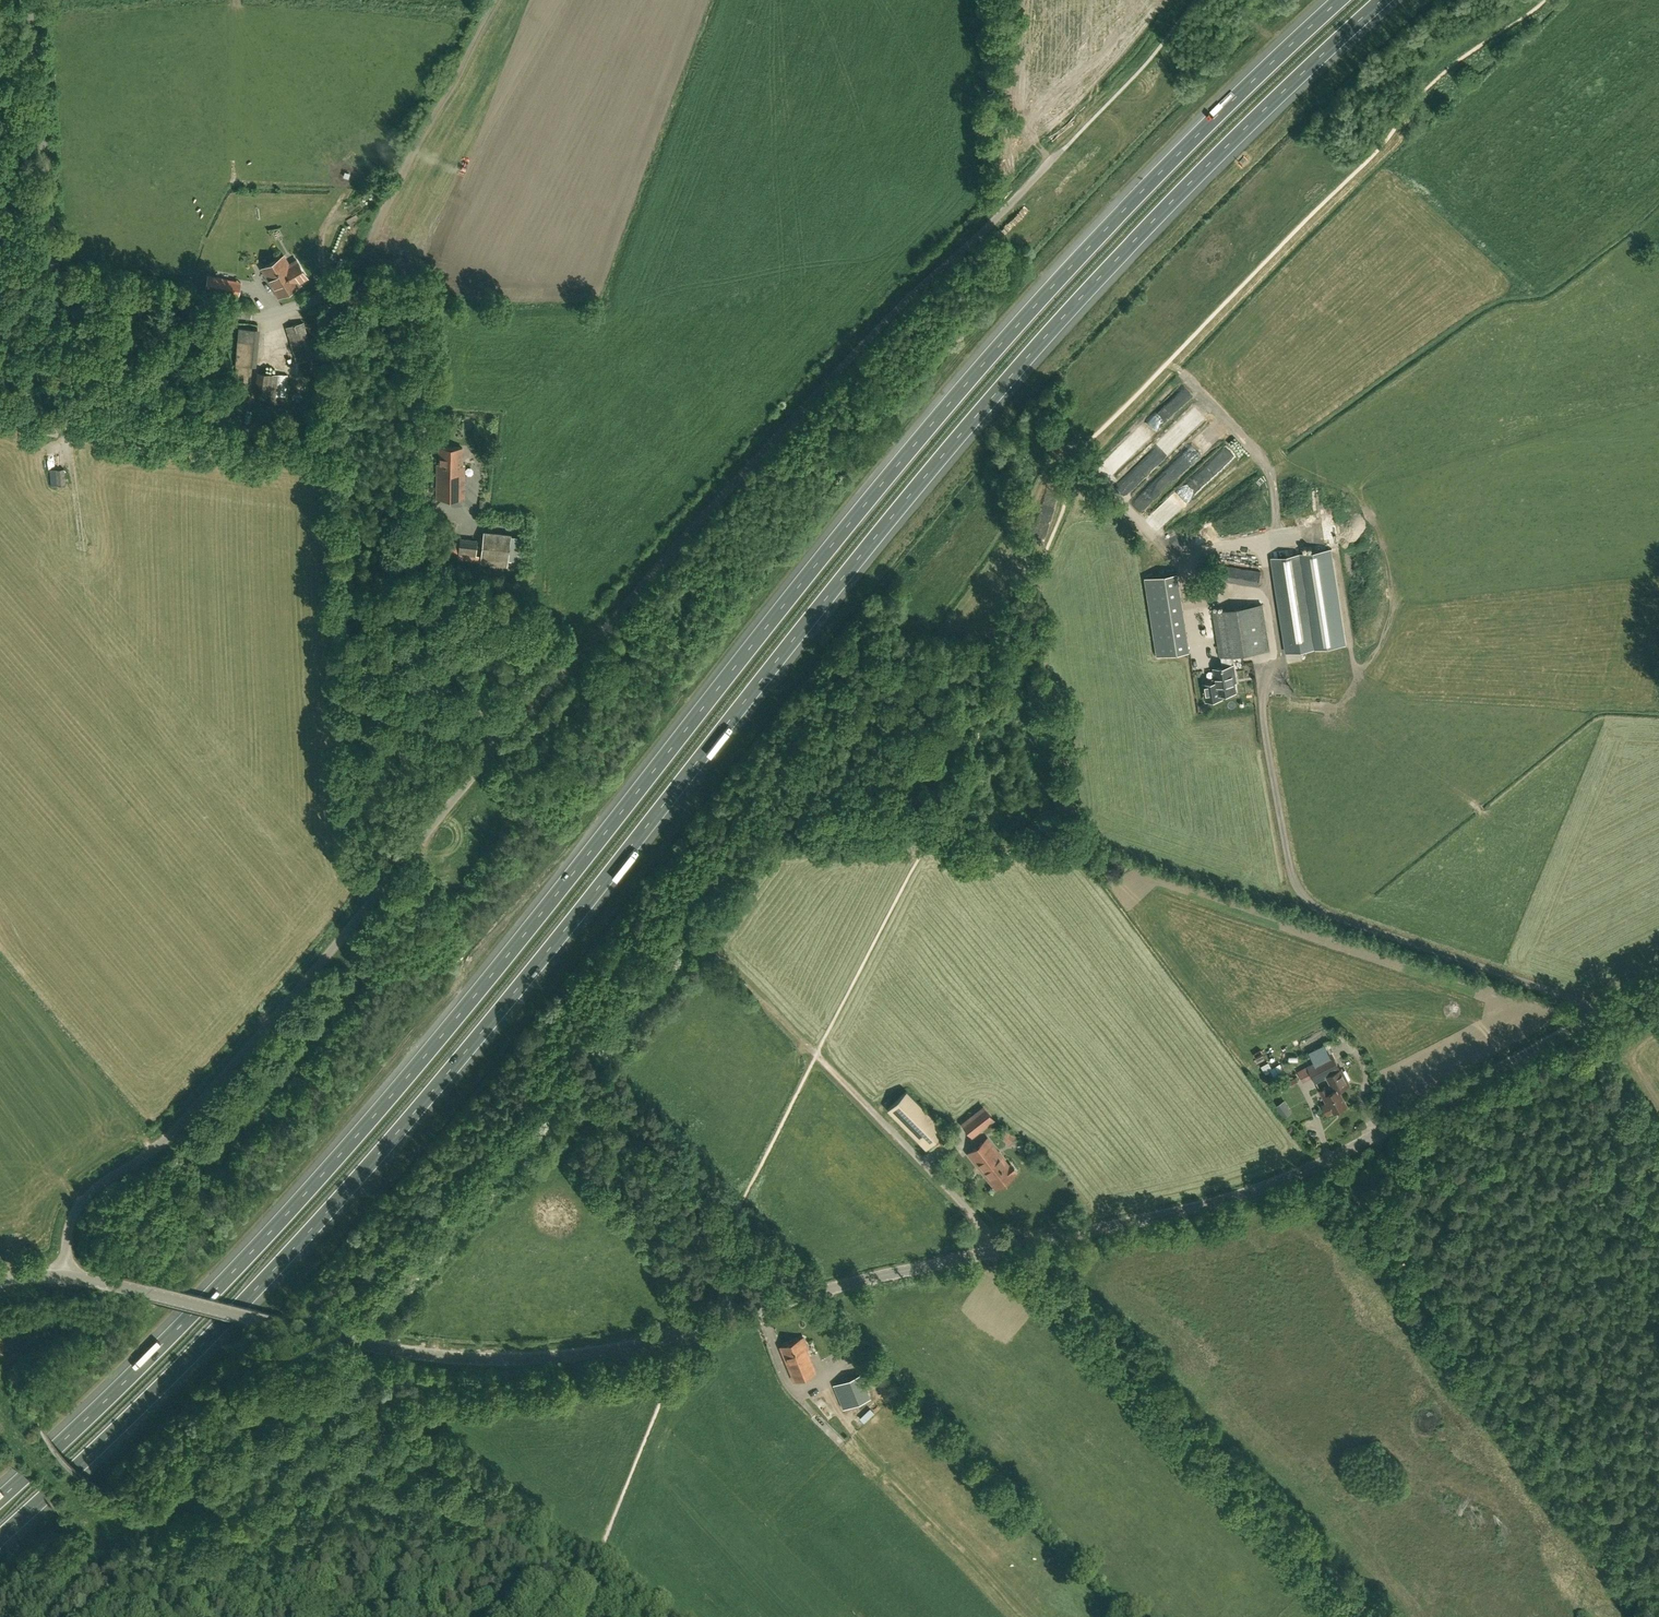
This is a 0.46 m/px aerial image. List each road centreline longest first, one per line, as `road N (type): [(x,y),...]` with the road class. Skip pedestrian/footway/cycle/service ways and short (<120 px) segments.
road 1 (motorway): [(0,1538),(115,1433),(367,1168),(1048,333),(1181,192),(1384,0)]
road 2 (motorway): [(1341,0),(1208,123),(1008,337),(362,1129),(225,1282),(0,1499)]
road 3 (unclassified): [(500,727),(442,653),(424,603),(417,321),(396,306),(366,300),(239,316),(60,279),(29,0)]
road 4 (unclassified): [(500,727),(528,712),(815,395),(1064,148)]
road 5 (unclassified): [(284,1326),(439,1356),(602,1352),(1018,1246)]
road 6 (unclassified): [(59,1276),(81,1204),(170,1135),(481,767),(500,727)]
road 7 (unclassified): [(1018,1246),(1285,1181),(1607,1006)]
road 8 (unclassified): [(1607,1006),(1305,901),(1268,742),(1263,674)]
road 9 (unclassified): [(1372,1616),(1018,1246)]
road 10 (track): [(1002,1250),(816,1054)]
road 11 (unclassified): [(284,1326),(59,1276)]

